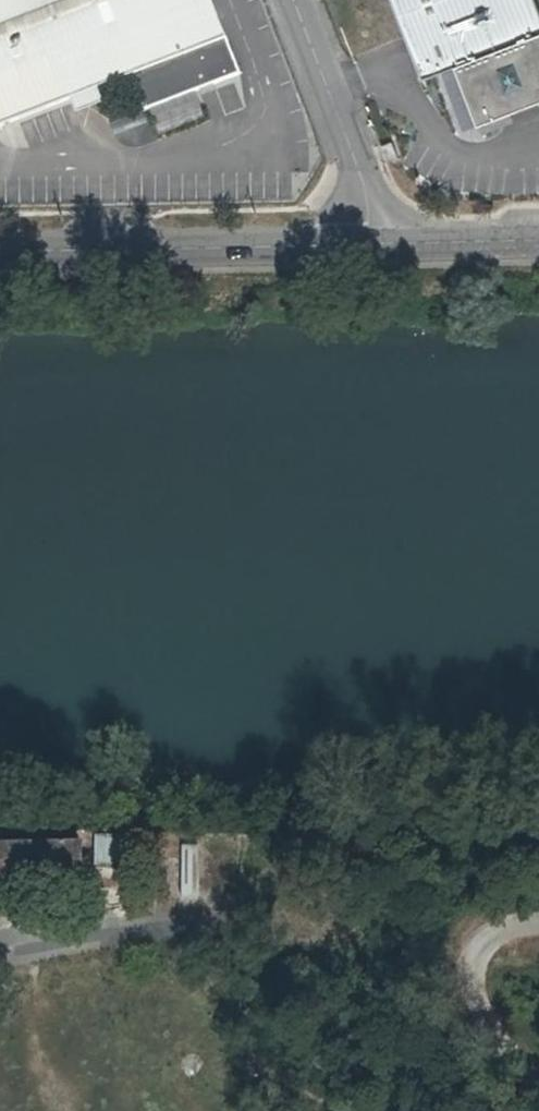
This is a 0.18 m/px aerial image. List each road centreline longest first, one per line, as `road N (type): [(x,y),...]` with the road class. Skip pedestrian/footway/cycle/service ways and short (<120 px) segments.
road 1 (unclassified): [(0,252),(372,246)]
road 2 (unclassified): [(372,246),(361,176),(294,0)]
road 3 (unclassified): [(234,925),(0,964)]
road 4 (unclassified): [(538,1087),(473,984),(493,935),(538,933)]
road 5 (unclassified): [(372,246),(538,240)]

